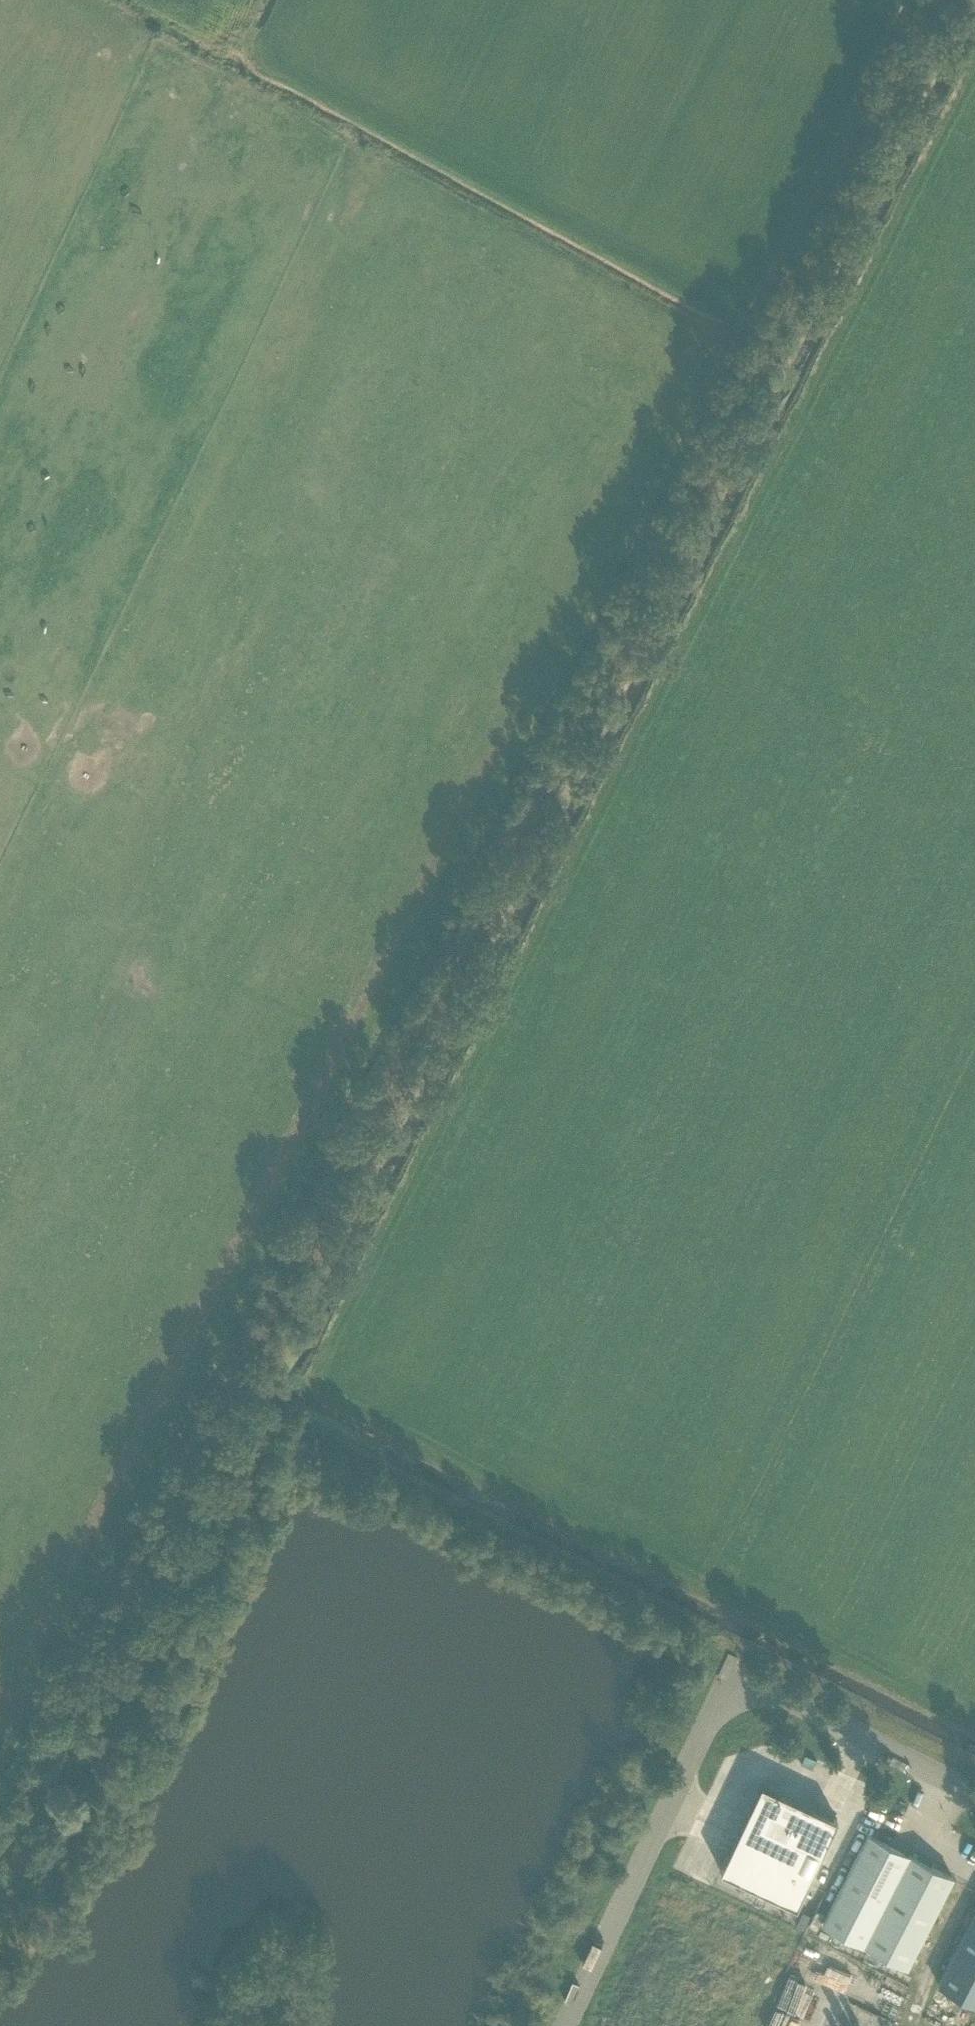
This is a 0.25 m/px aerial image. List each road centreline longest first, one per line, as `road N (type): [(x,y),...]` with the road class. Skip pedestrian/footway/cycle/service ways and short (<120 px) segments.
road 1 (unclassified): [(974,1796),(729,1677),(566,2025)]

